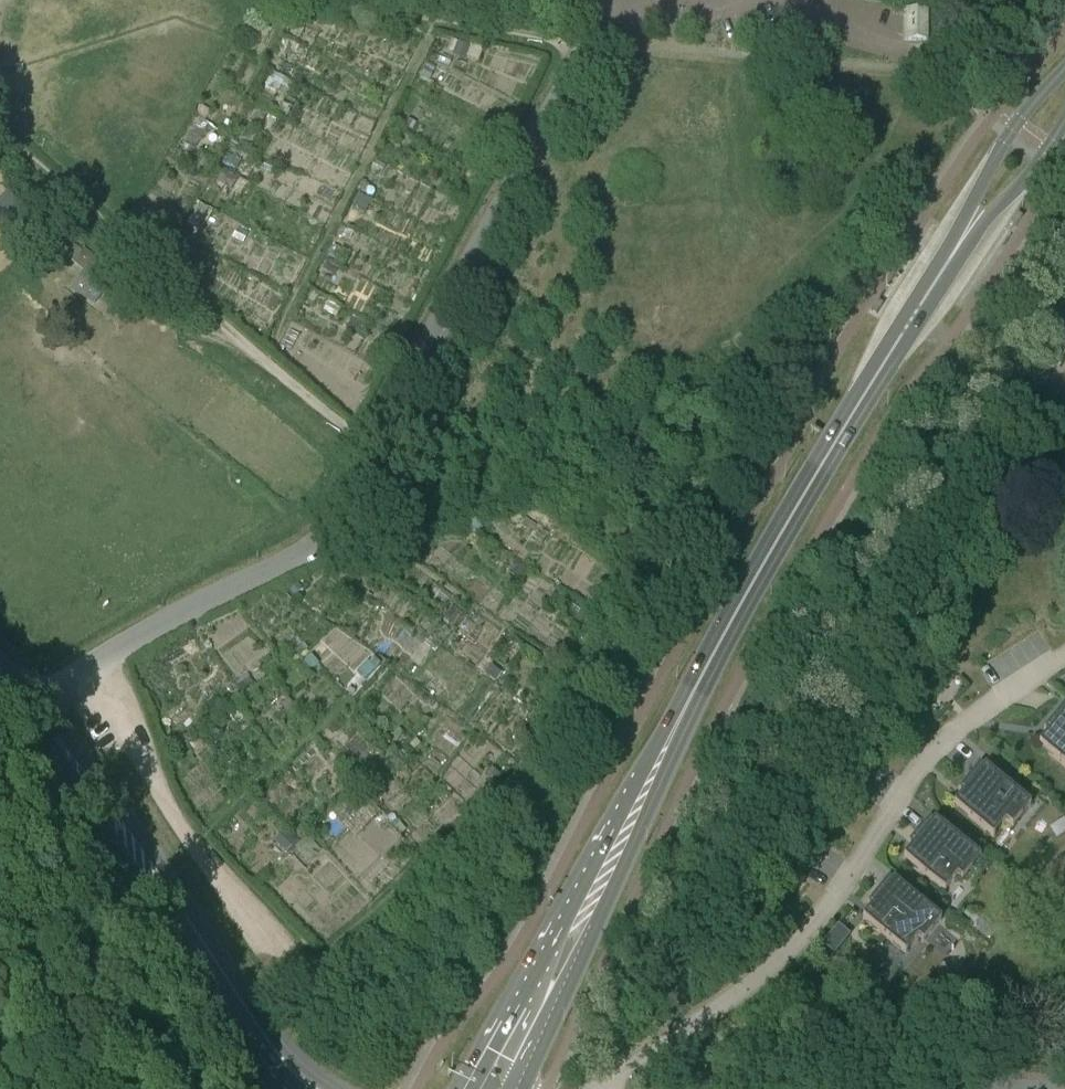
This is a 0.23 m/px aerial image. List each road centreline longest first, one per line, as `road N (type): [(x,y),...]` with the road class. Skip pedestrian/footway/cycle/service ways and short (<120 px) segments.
road 1 (primary): [(489,1088),(752,585),(912,316),(1064,89)]
road 2 (residential): [(32,706),(117,650),(309,551),(339,523),(516,178),(612,13)]
road 3 (track): [(540,751),(299,972),(239,916),(130,753),(89,667)]
road 4 (track): [(820,389),(716,412),(652,461),(612,477),(393,540),(348,549),(320,543)]
road 5 (track): [(377,449),(0,136)]
road 6 (tertiary): [(305,1088),(276,1062),(32,706)]
road 7 (track): [(365,0),(589,44)]
road 8 (track): [(0,928),(78,1088)]

